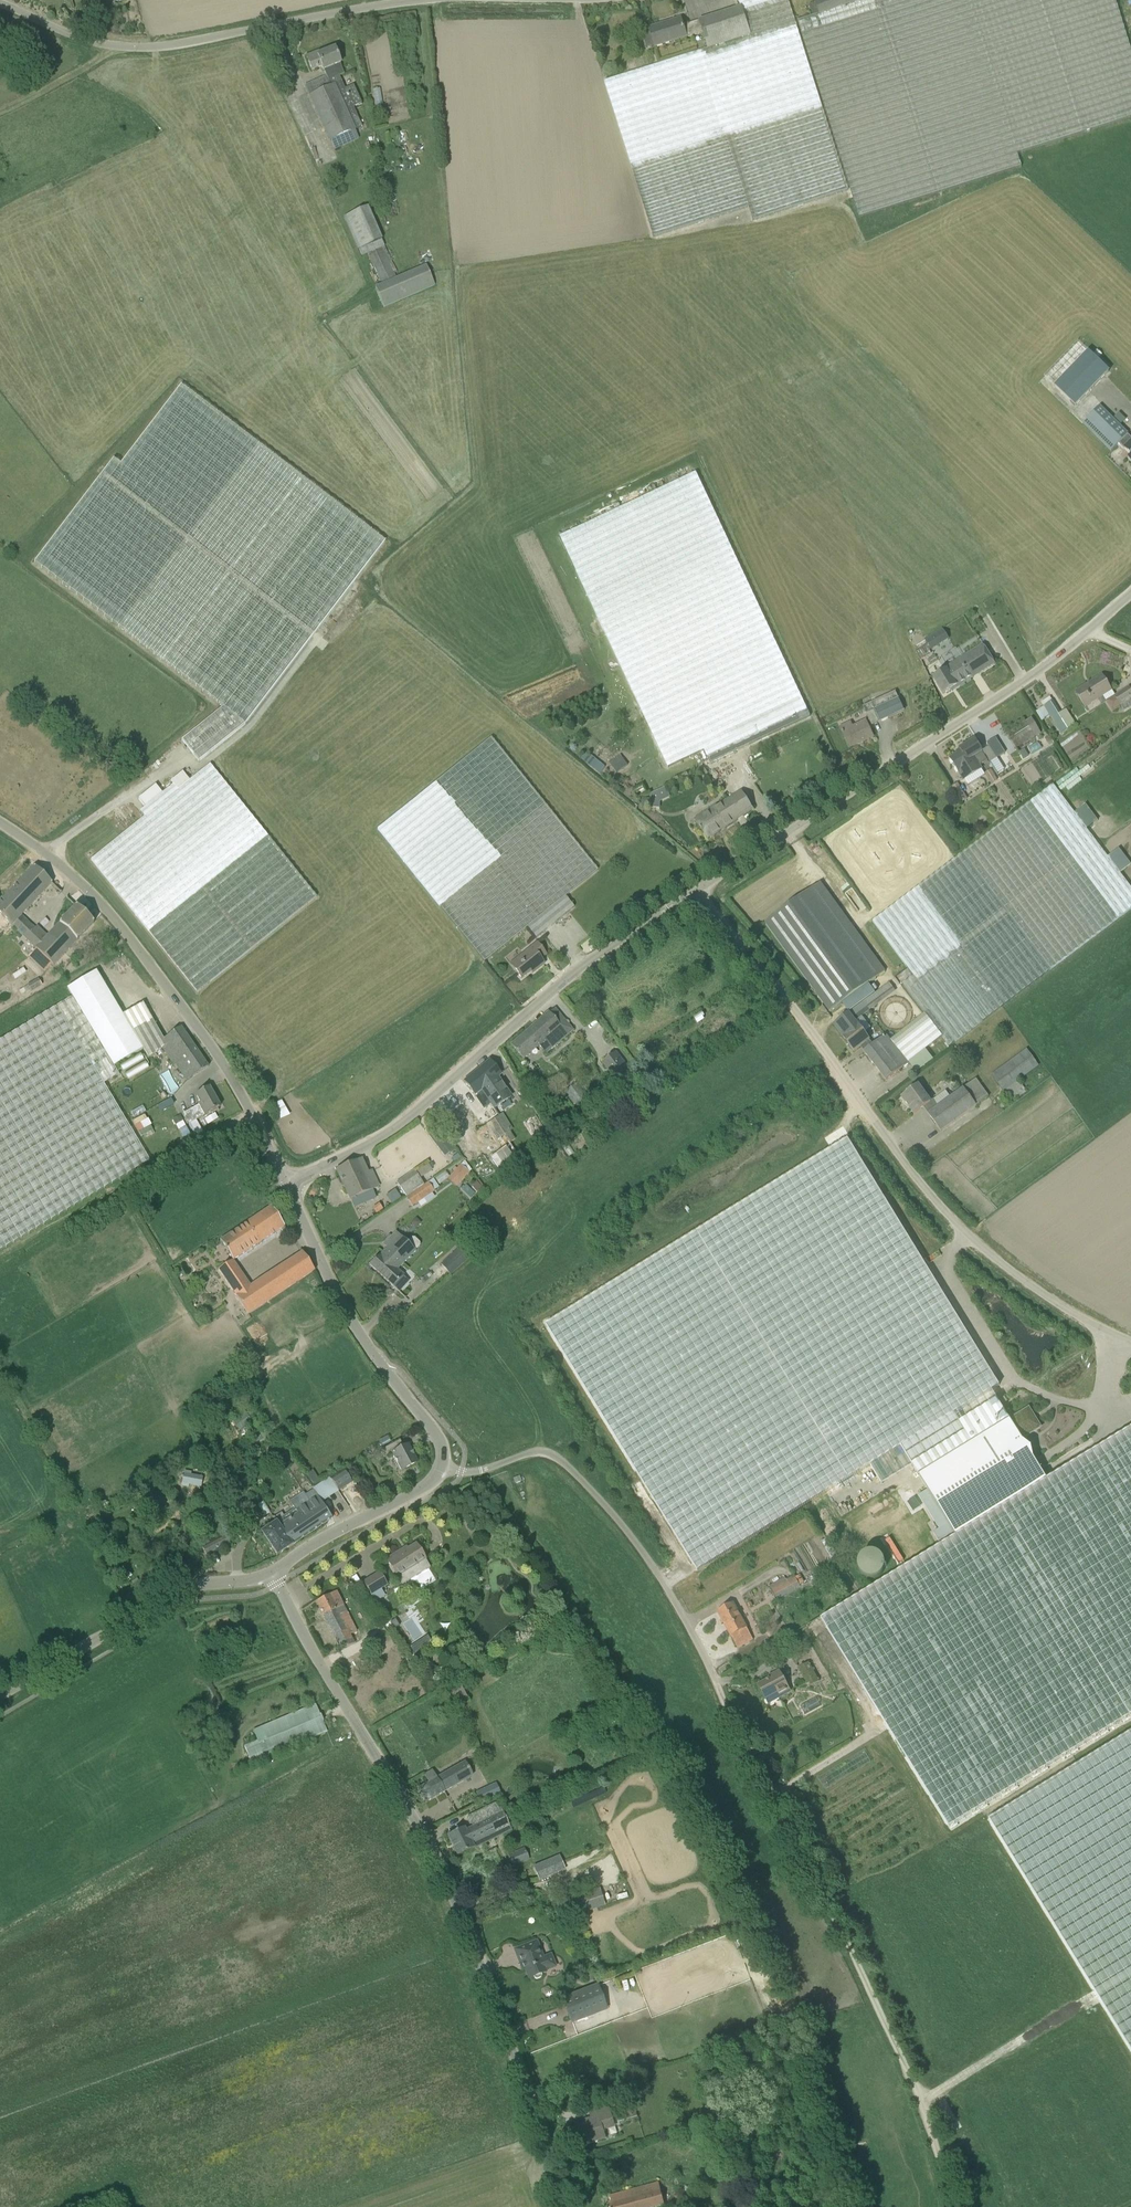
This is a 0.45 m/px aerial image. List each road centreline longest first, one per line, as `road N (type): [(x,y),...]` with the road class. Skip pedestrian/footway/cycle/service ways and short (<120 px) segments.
road 1 (unclassified): [(561,2206),(498,2016),(430,1854),(279,1584)]
road 2 (unclassified): [(1130,1342),(1064,1309),(964,1233),(694,890)]
road 3 (track): [(955,2206),(915,2078),(712,1668)]
road 4 (unclassified): [(694,890),(1031,676),(1130,594)]
road 5 (unclassified): [(285,1184),(414,1114),(555,987),(694,890)]
road 6 (unclassified): [(285,1184),(238,1087),(114,918),(0,824)]
road 7 (unclassified): [(0,4),(62,33),(138,49),(431,0)]
road 8 (unclassified): [(712,1668),(601,1497),(554,1453),(472,1472),(439,1470)]
road 9 (unclassified): [(0,1695),(184,1588),(279,1575)]
road 10 (unclassified): [(383,1368),(325,1275),(285,1184)]
road 11 (unclassified): [(439,1470),(424,1487),(316,1541),(279,1575)]
road 12 (unclassified): [(383,1368),(437,1438),(439,1470)]

